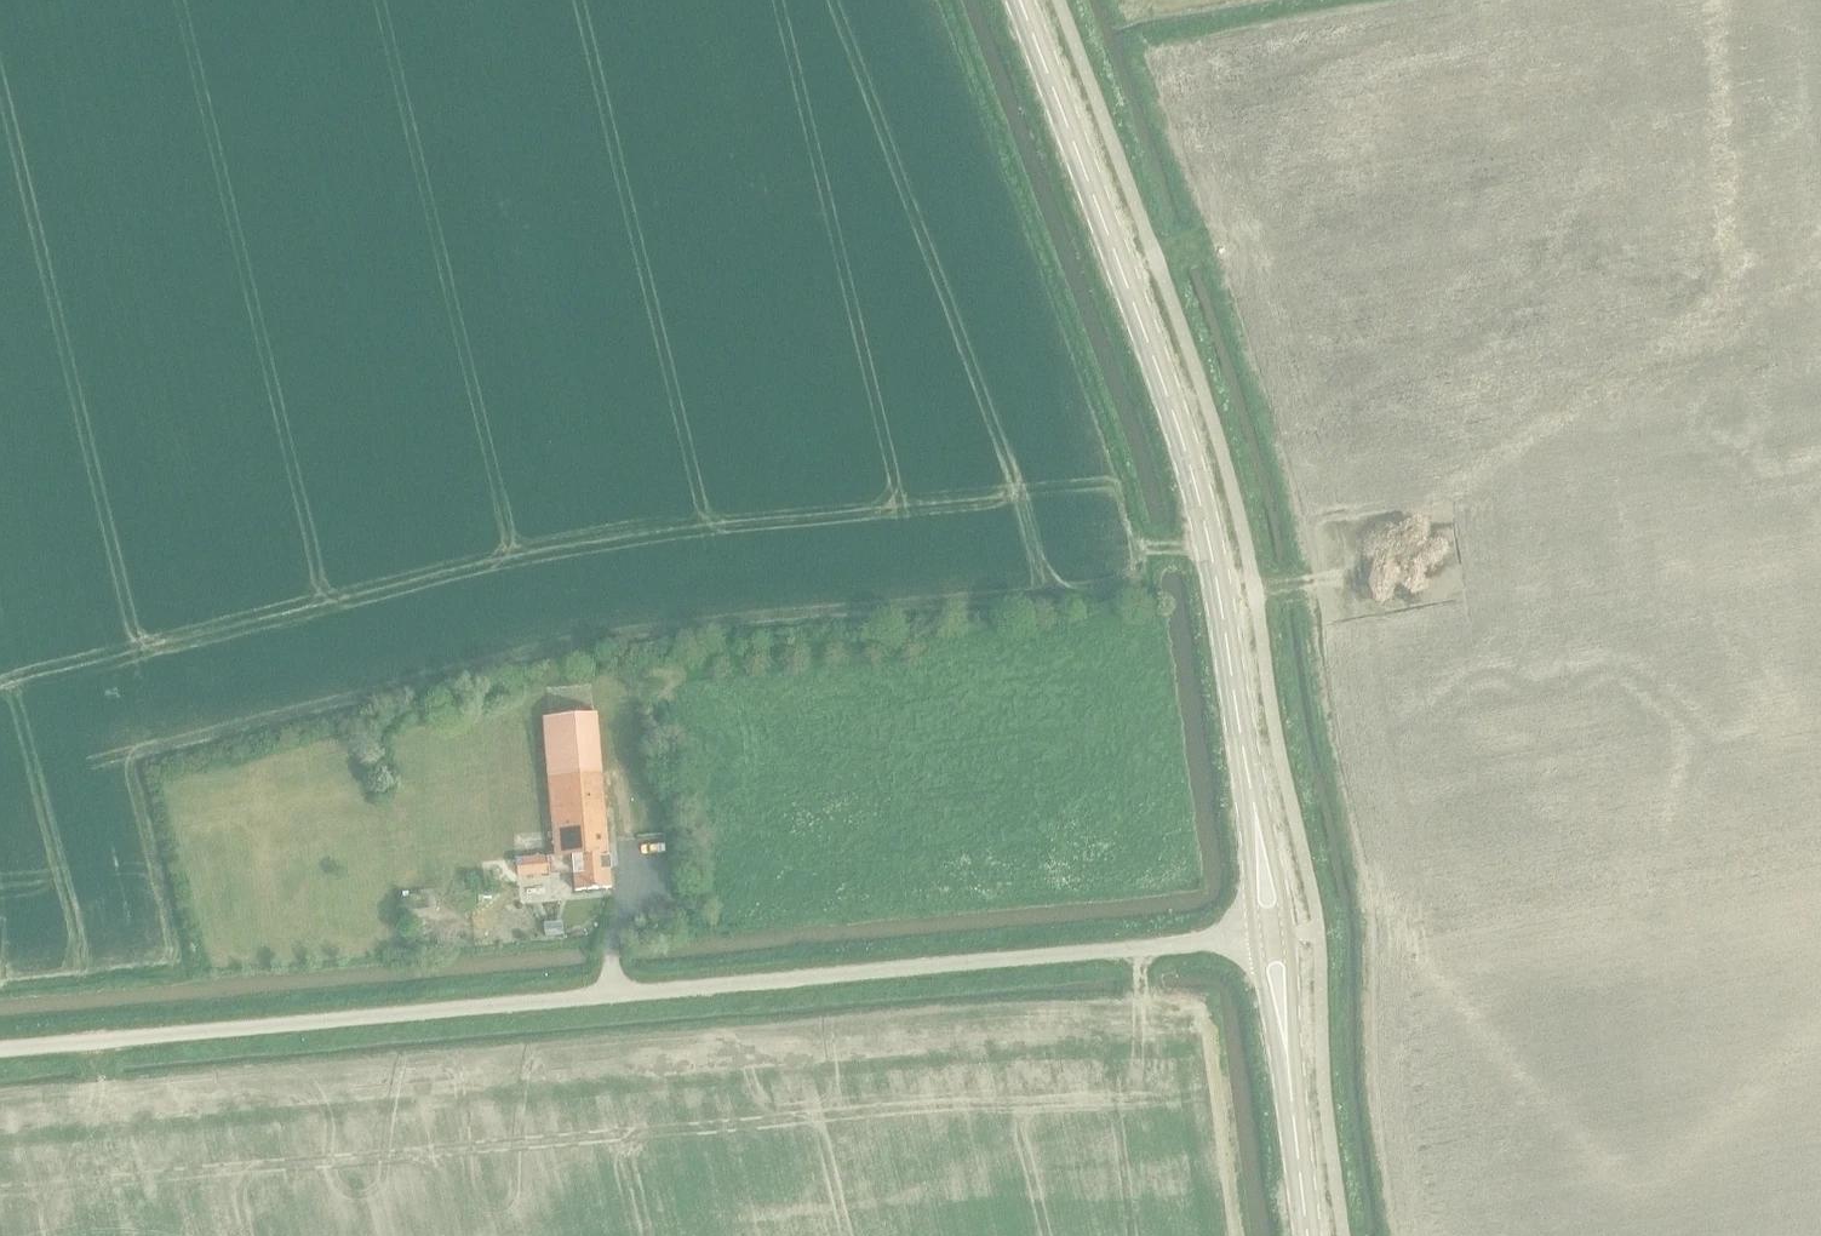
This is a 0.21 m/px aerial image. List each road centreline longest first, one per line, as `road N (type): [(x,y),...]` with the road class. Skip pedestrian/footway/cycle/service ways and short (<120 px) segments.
road 1 (unclassified): [(0,1051),(1272,935)]
road 2 (secondary): [(1272,935),(1212,525),(1150,323),(1027,0)]
road 3 (secondary): [(1314,1235),(1272,935)]

